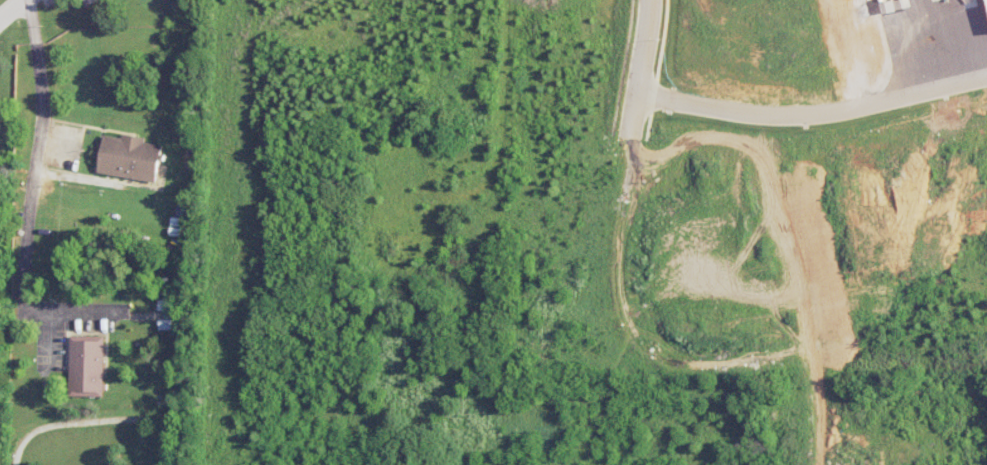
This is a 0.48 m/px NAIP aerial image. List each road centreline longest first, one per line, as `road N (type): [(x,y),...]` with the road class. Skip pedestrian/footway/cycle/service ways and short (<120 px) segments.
road 1 (residential): [(632,134),(649,0)]

